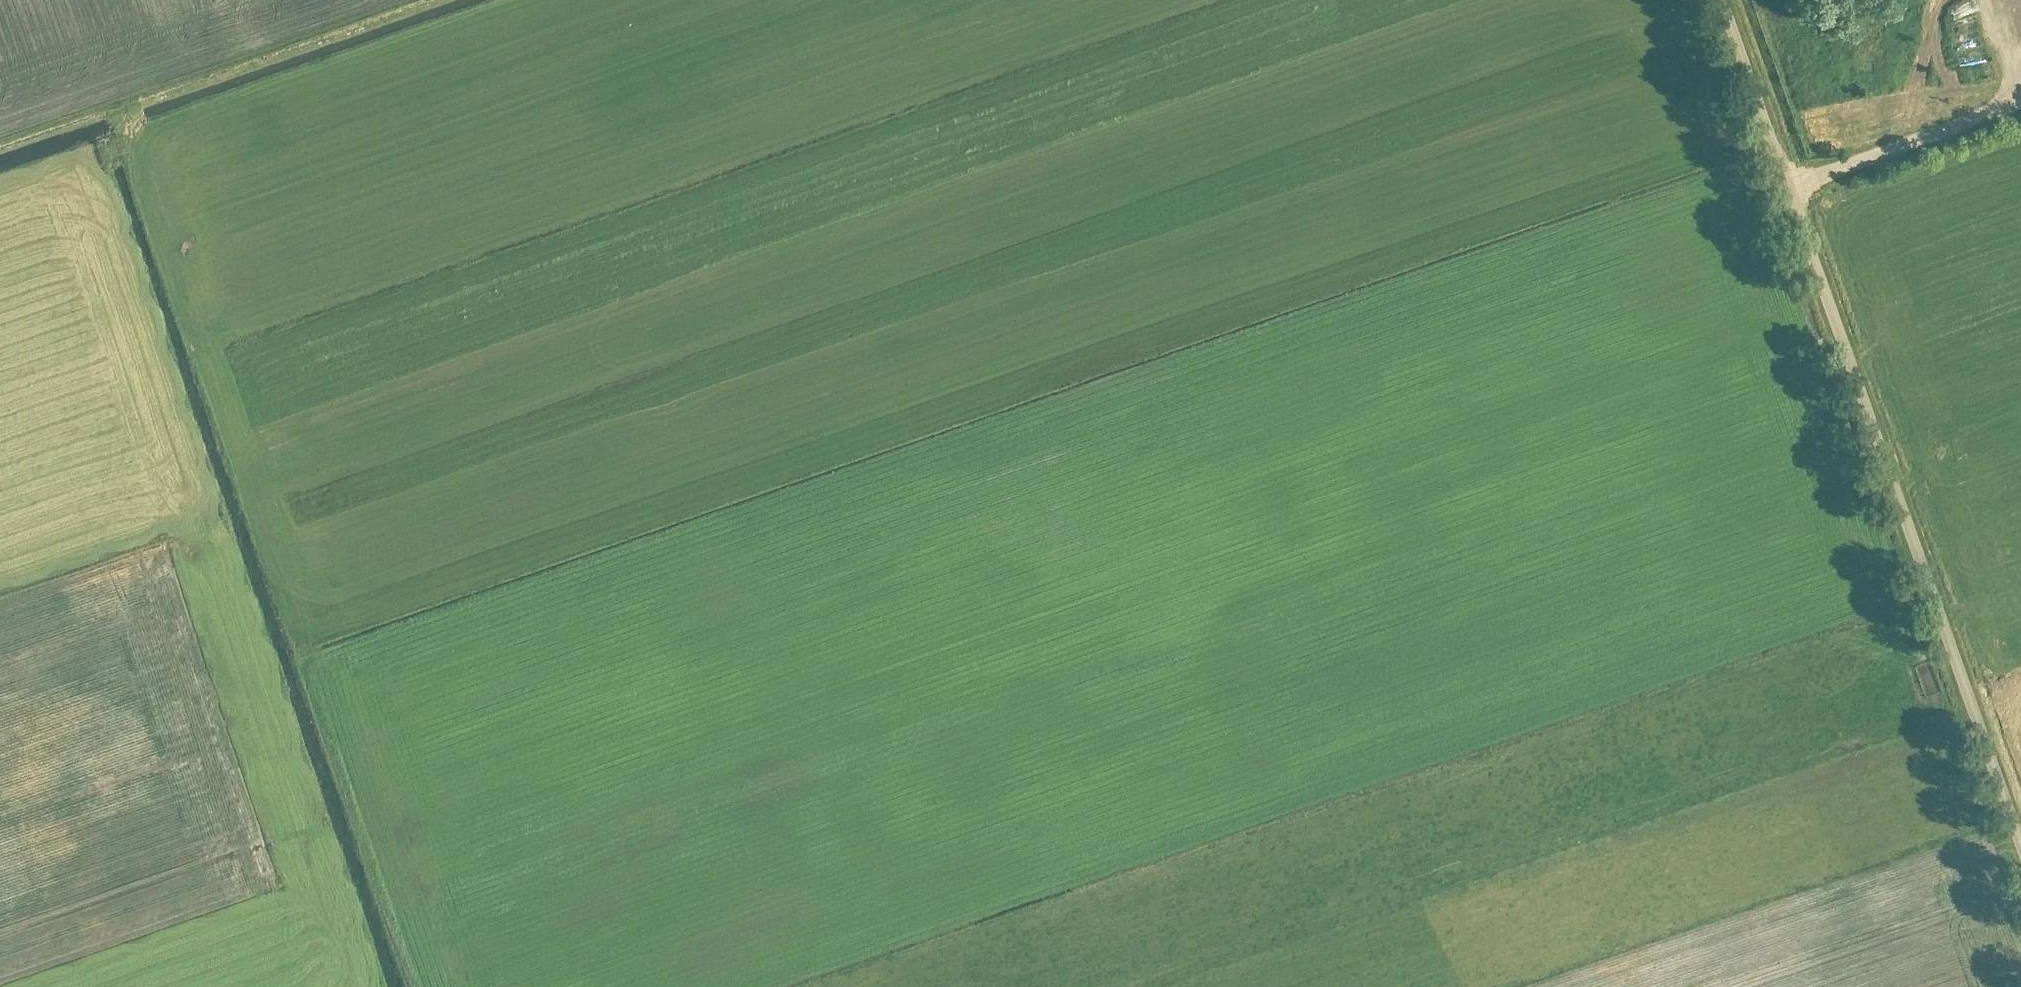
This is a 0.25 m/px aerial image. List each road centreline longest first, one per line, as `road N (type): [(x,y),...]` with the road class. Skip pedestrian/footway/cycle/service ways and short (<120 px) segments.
road 1 (unclassified): [(2020,850),(1723,0)]

